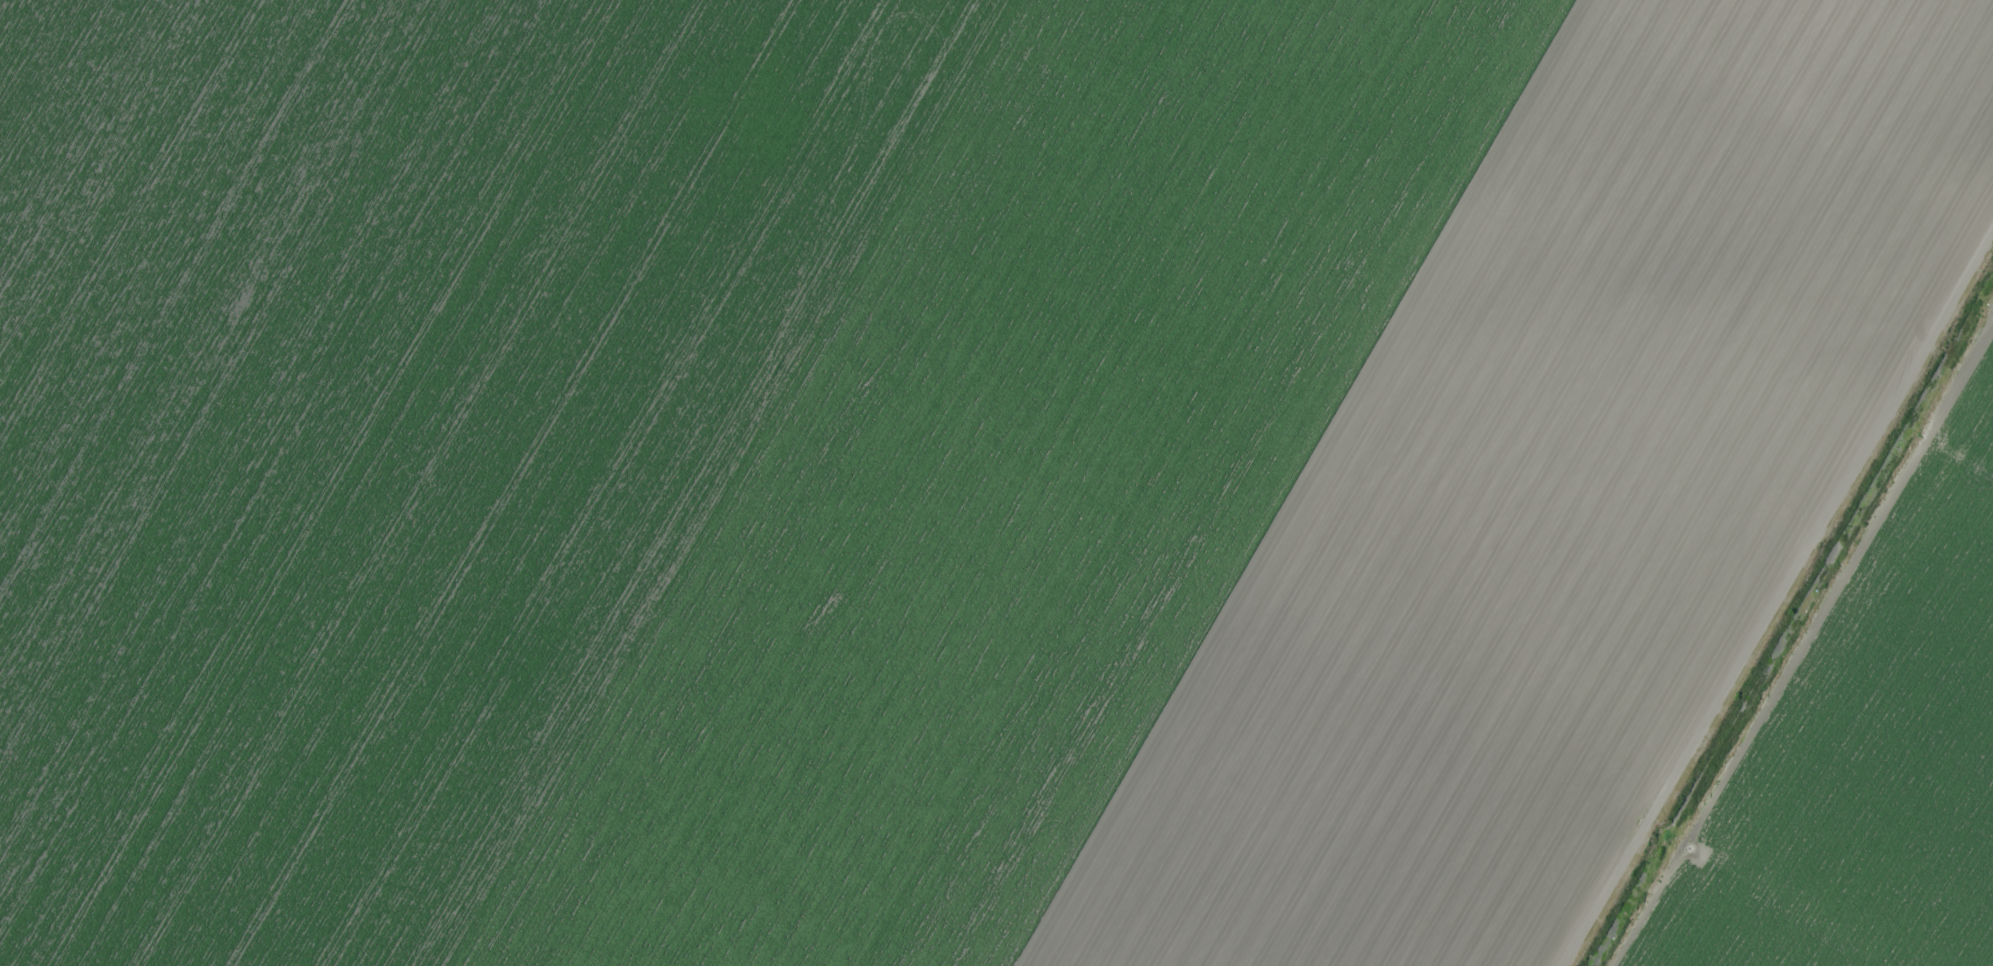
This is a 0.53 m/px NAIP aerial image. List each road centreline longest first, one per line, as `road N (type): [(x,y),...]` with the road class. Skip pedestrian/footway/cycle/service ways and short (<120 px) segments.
road 1 (residential): [(1563,965),(1992,239)]

